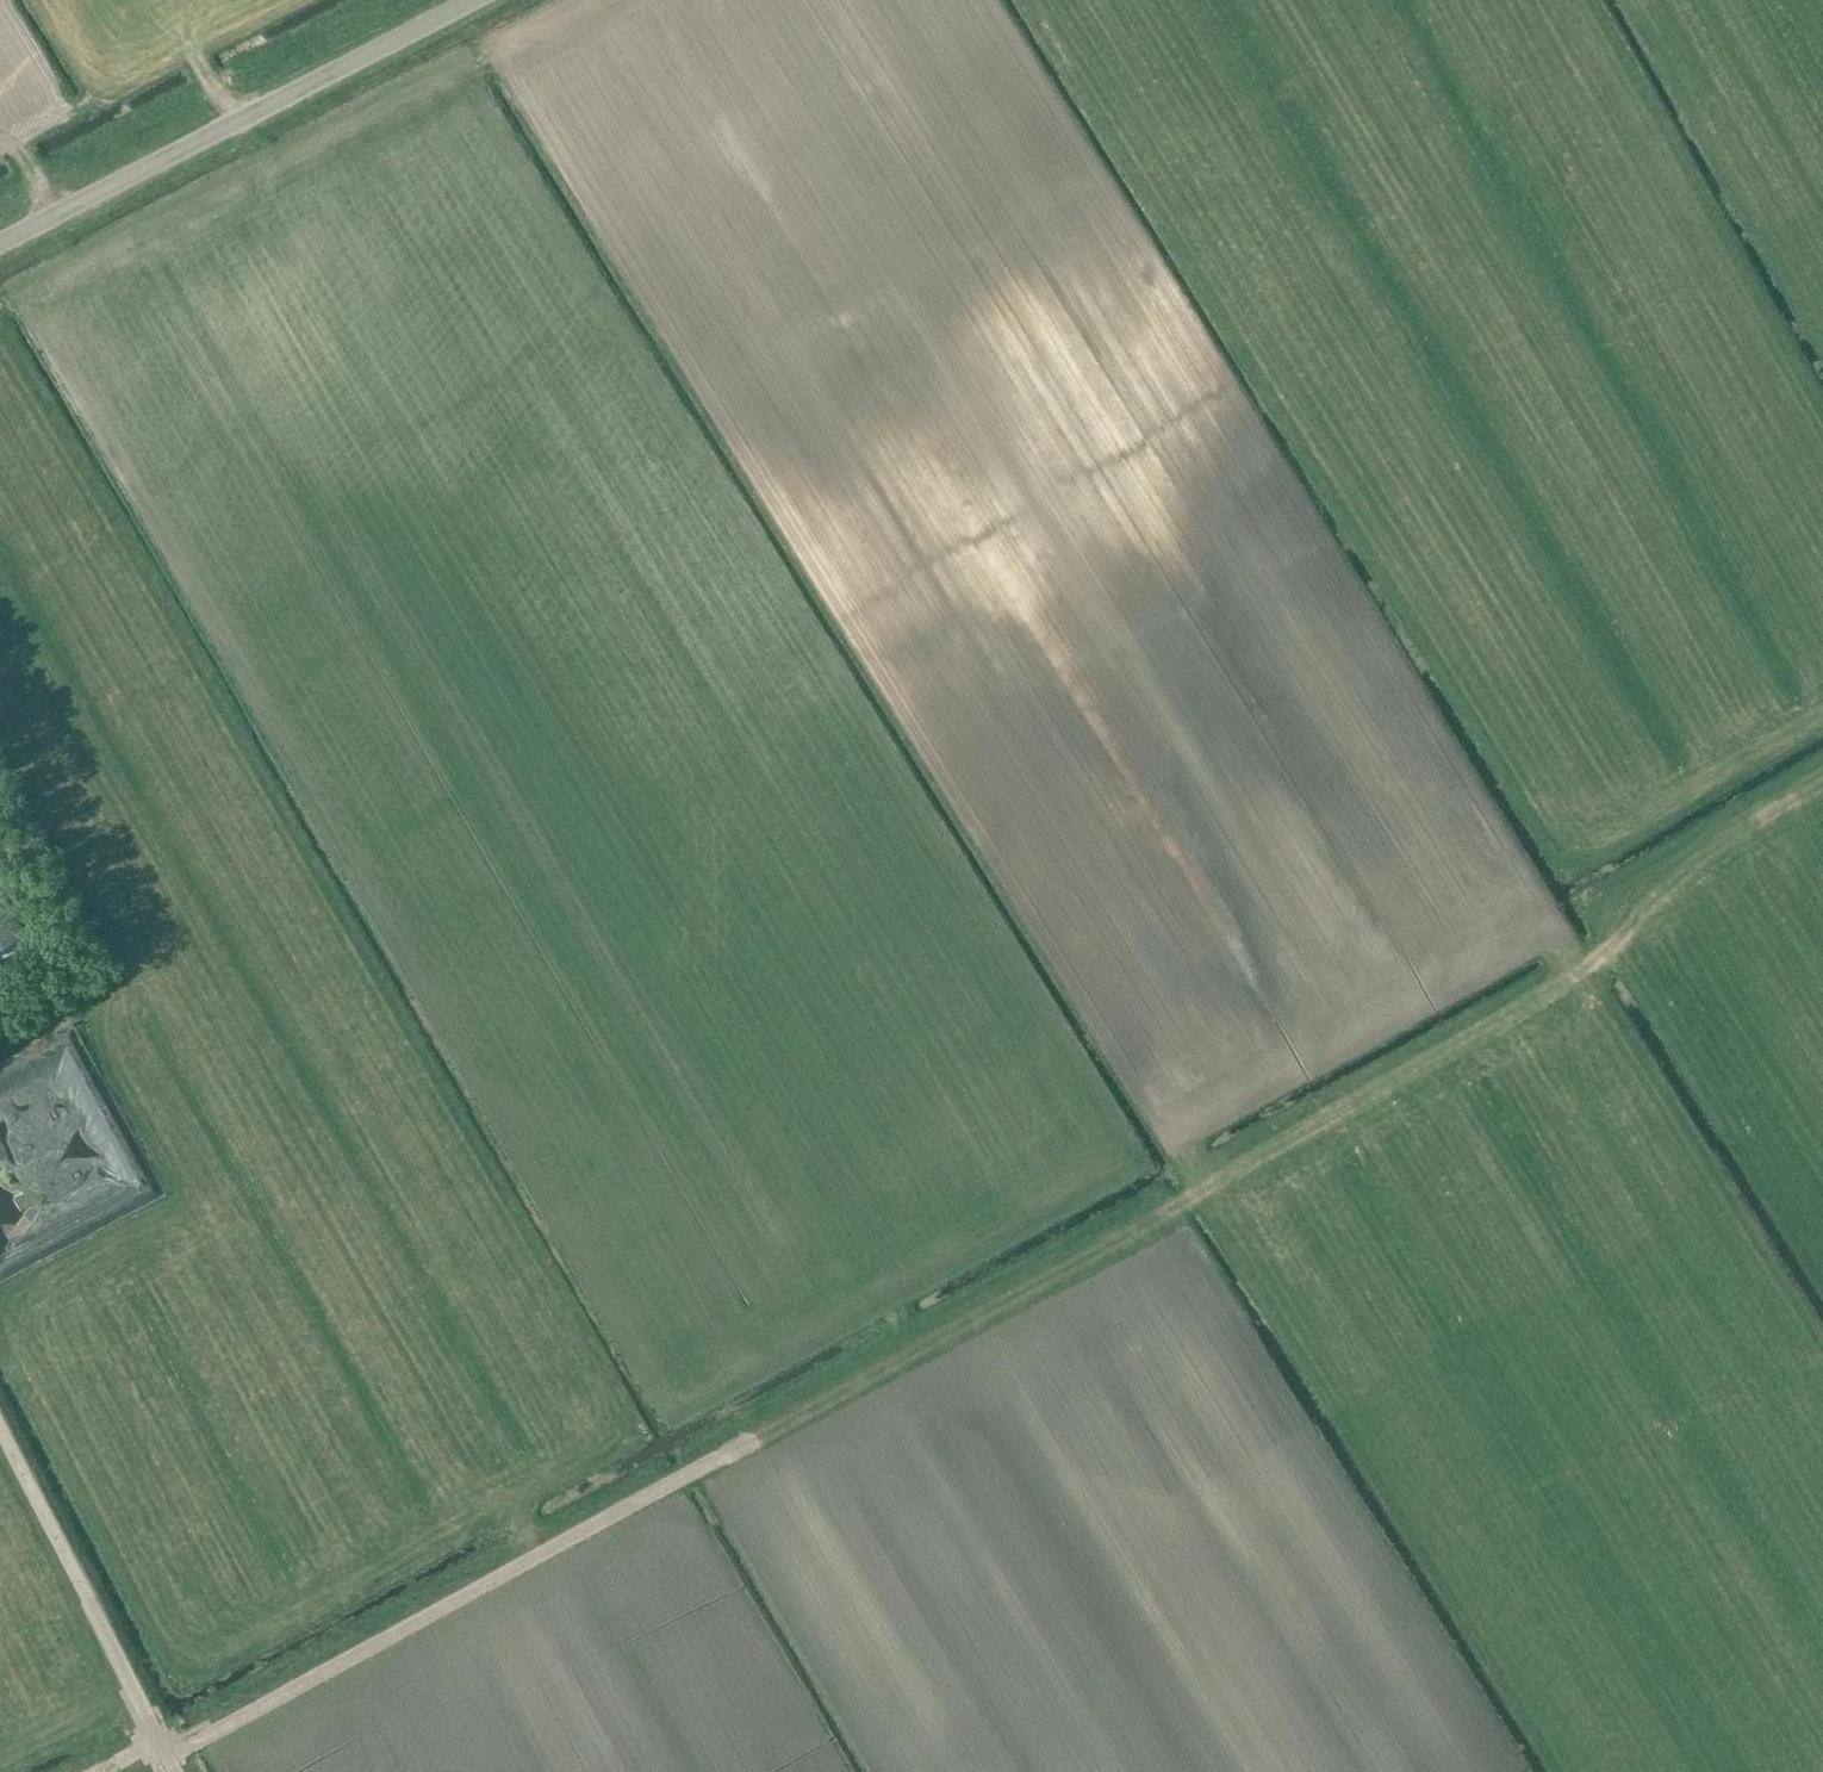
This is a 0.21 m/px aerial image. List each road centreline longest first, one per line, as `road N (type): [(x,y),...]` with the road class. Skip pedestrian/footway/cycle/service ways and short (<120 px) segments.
road 1 (unclassified): [(0,247),(469,0)]

